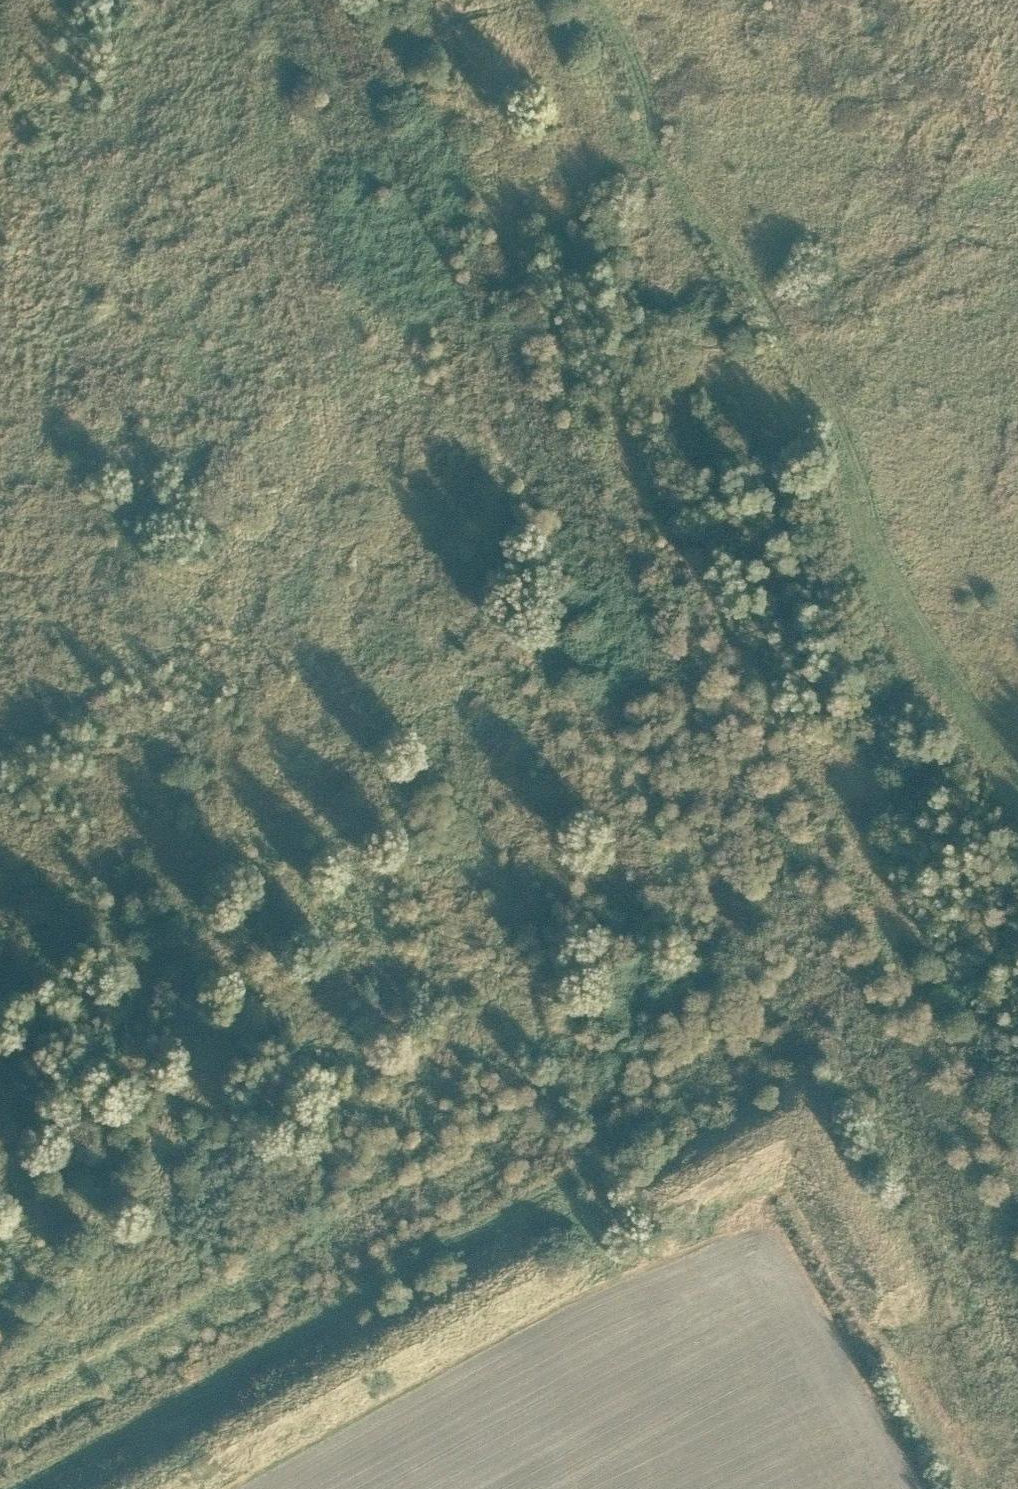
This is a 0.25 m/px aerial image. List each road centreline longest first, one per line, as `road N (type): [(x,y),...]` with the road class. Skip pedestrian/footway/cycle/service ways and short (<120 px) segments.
road 1 (track): [(1017,1117),(382,0)]
road 2 (track): [(1017,774),(909,611),(817,386)]

